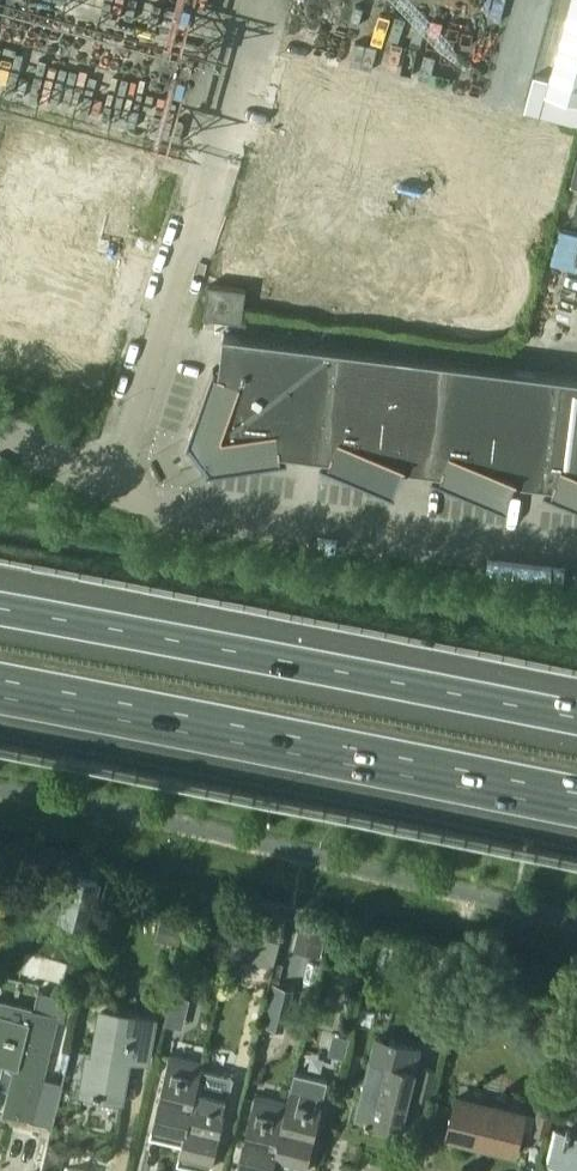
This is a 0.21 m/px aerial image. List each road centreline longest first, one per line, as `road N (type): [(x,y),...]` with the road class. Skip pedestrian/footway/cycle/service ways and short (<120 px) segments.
road 1 (motorway): [(0,688),(576,802)]
road 2 (motorway): [(576,718),(0,609)]
road 3 (unclassified): [(576,557),(307,525),(109,490)]
road 4 (unclassified): [(109,490),(202,194)]
road 5 (unclassified): [(109,490),(0,435)]

